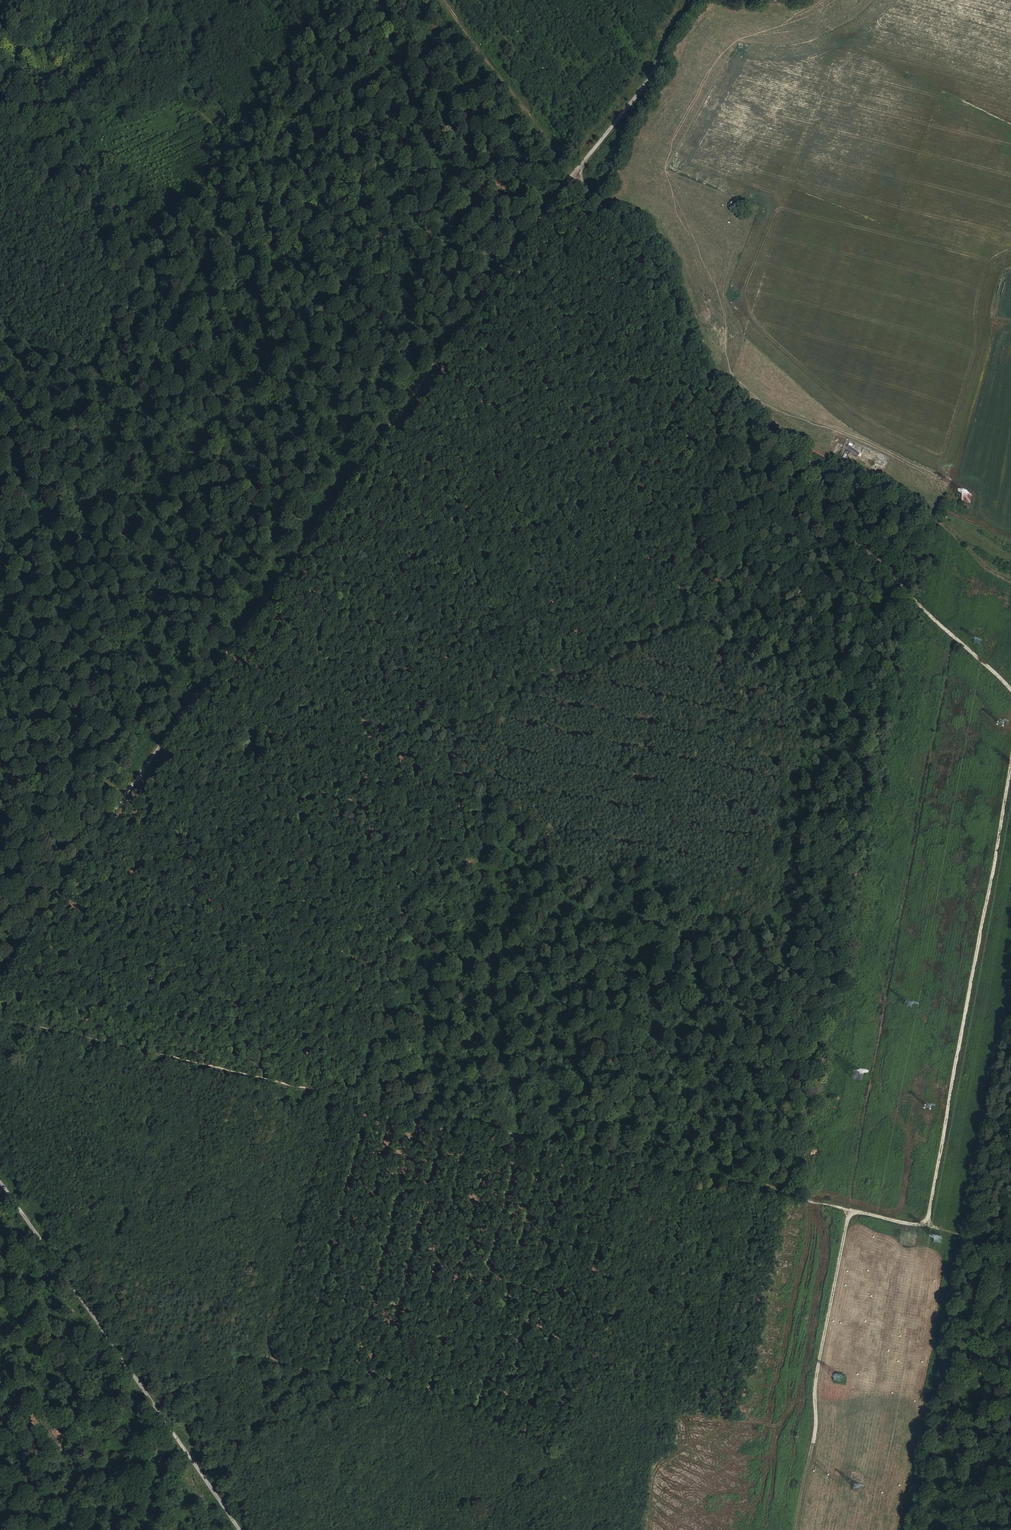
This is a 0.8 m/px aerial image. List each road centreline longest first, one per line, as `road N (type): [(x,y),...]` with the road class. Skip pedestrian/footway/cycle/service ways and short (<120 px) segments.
road 1 (track): [(0,969),(650,79),(696,0)]
road 2 (track): [(577,172),(651,270),(696,355),(823,485),(837,533),(1010,691)]
road 3 (track): [(0,1181),(239,1529)]
road 4 (track): [(577,172),(442,0)]

